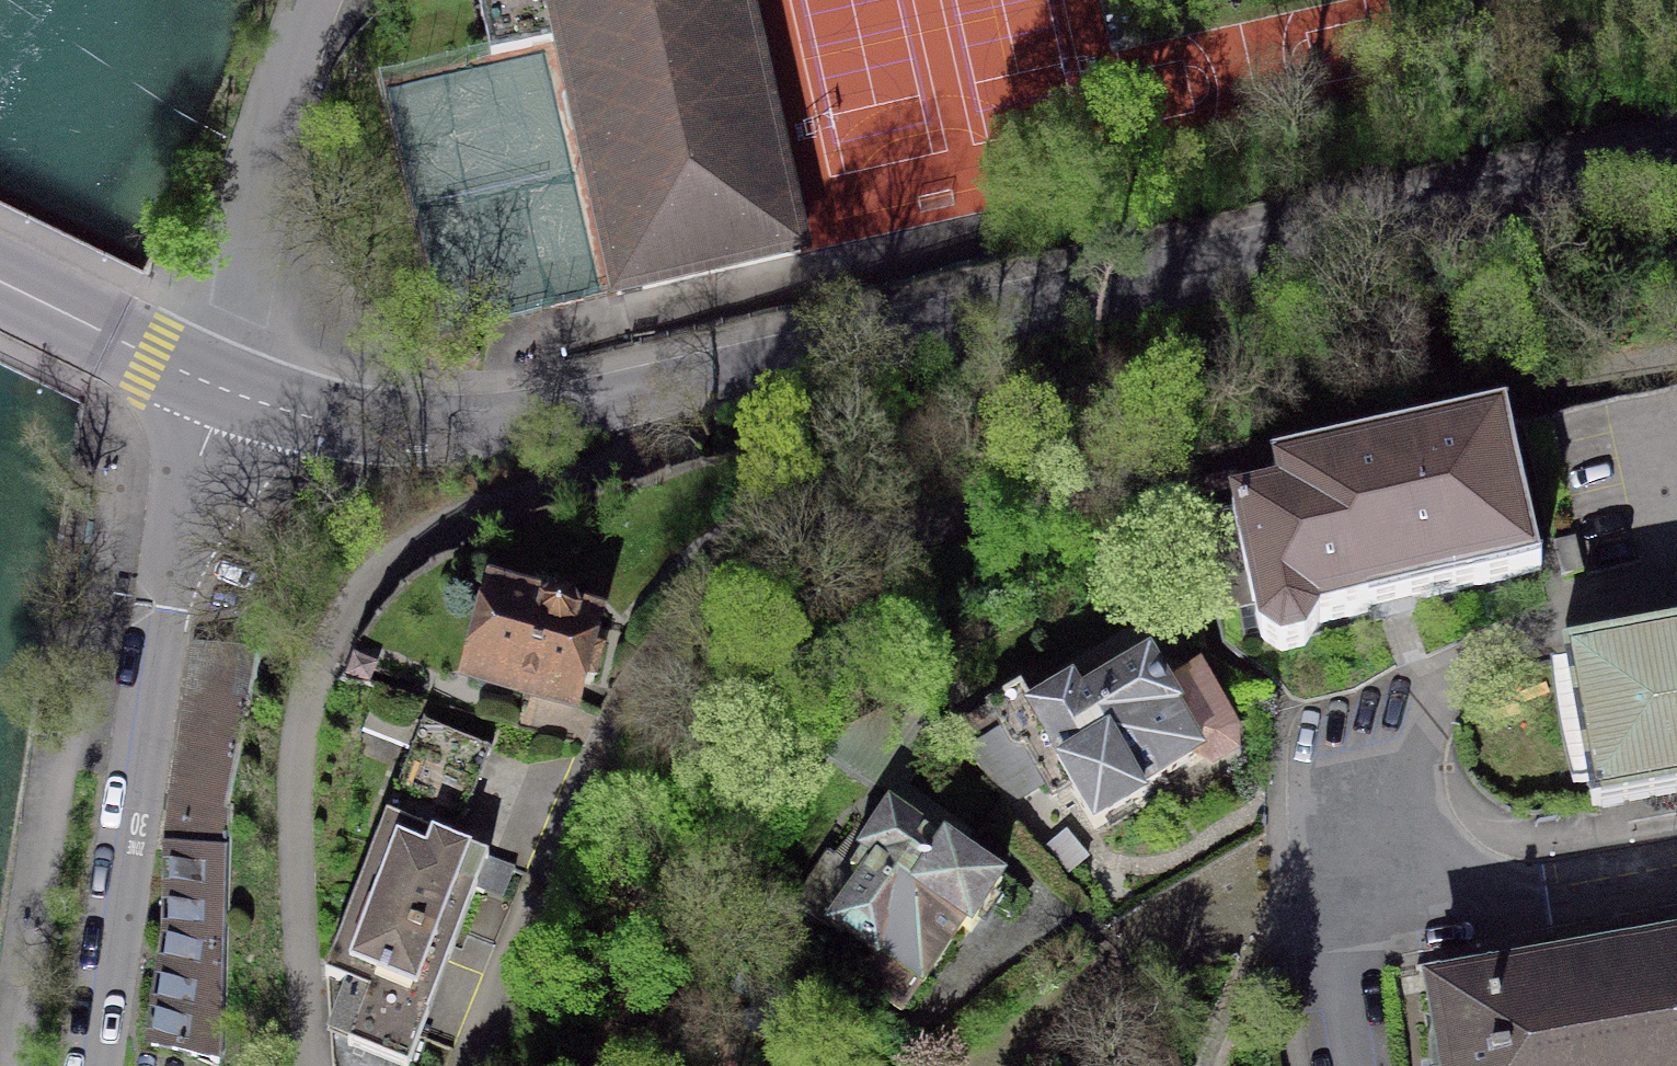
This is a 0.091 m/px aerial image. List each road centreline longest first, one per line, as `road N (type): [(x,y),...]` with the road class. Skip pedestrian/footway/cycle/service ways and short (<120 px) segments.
road 1 (residential): [(470,1065),(630,705),(696,625),(785,565),(840,544),(1676,365)]
road 2 (residential): [(1676,160),(661,396)]
road 3 (residential): [(661,396),(663,434),(651,448),(435,531),(378,579),(327,648),(294,767),(313,1065)]
road 4 (residential): [(95,1065),(166,609),(221,389)]
road 5 (residential): [(1676,596),(1542,632),(1437,685),(1404,722),(1370,796),(1347,929)]
road 6 (residential): [(661,396),(439,433),(325,422),(221,389)]
road 7 (residential): [(221,389),(270,125),(310,0)]
road 8 (residential): [(1676,870),(1347,929)]
road 9 (residential): [(0,283),(221,389)]
road 10 (residential): [(1347,929),(1355,1065)]

